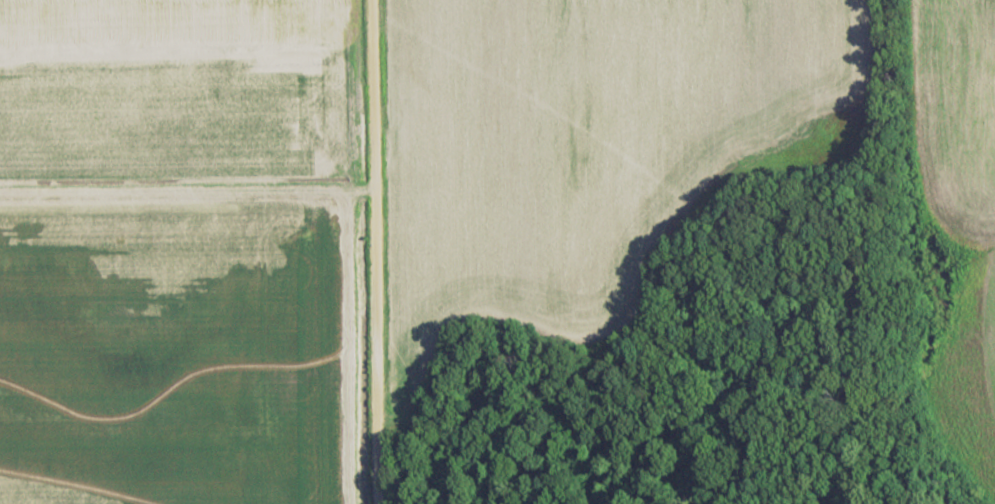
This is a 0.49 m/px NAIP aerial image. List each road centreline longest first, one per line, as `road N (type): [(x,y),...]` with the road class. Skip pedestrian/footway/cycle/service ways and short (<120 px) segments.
road 1 (track): [(381,503),(372,0)]
road 2 (track): [(374,194),(0,195)]

